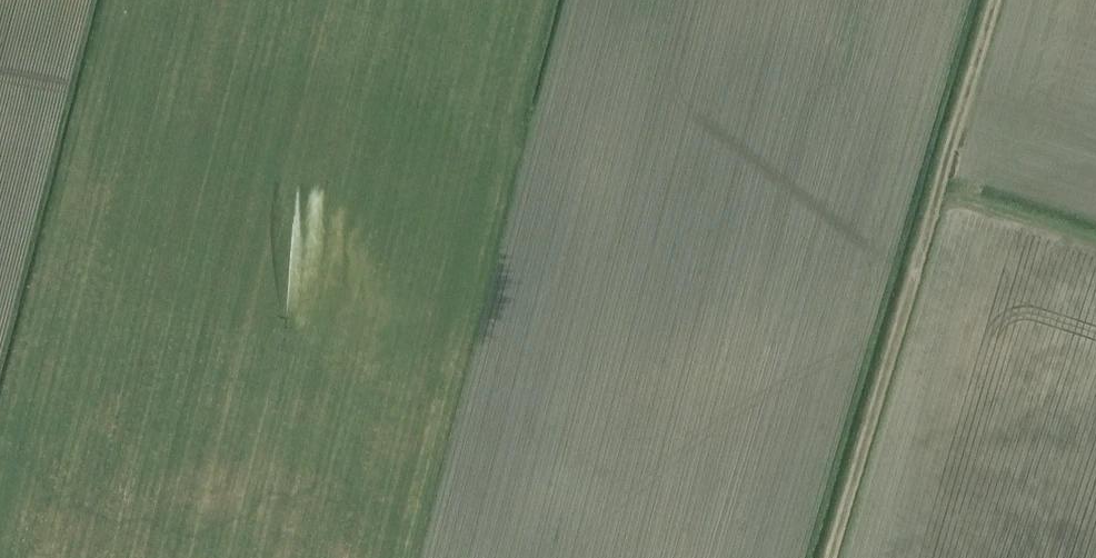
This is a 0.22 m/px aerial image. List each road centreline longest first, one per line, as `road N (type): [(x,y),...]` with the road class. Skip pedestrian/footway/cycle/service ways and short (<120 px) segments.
road 1 (track): [(831,557),(989,0)]

